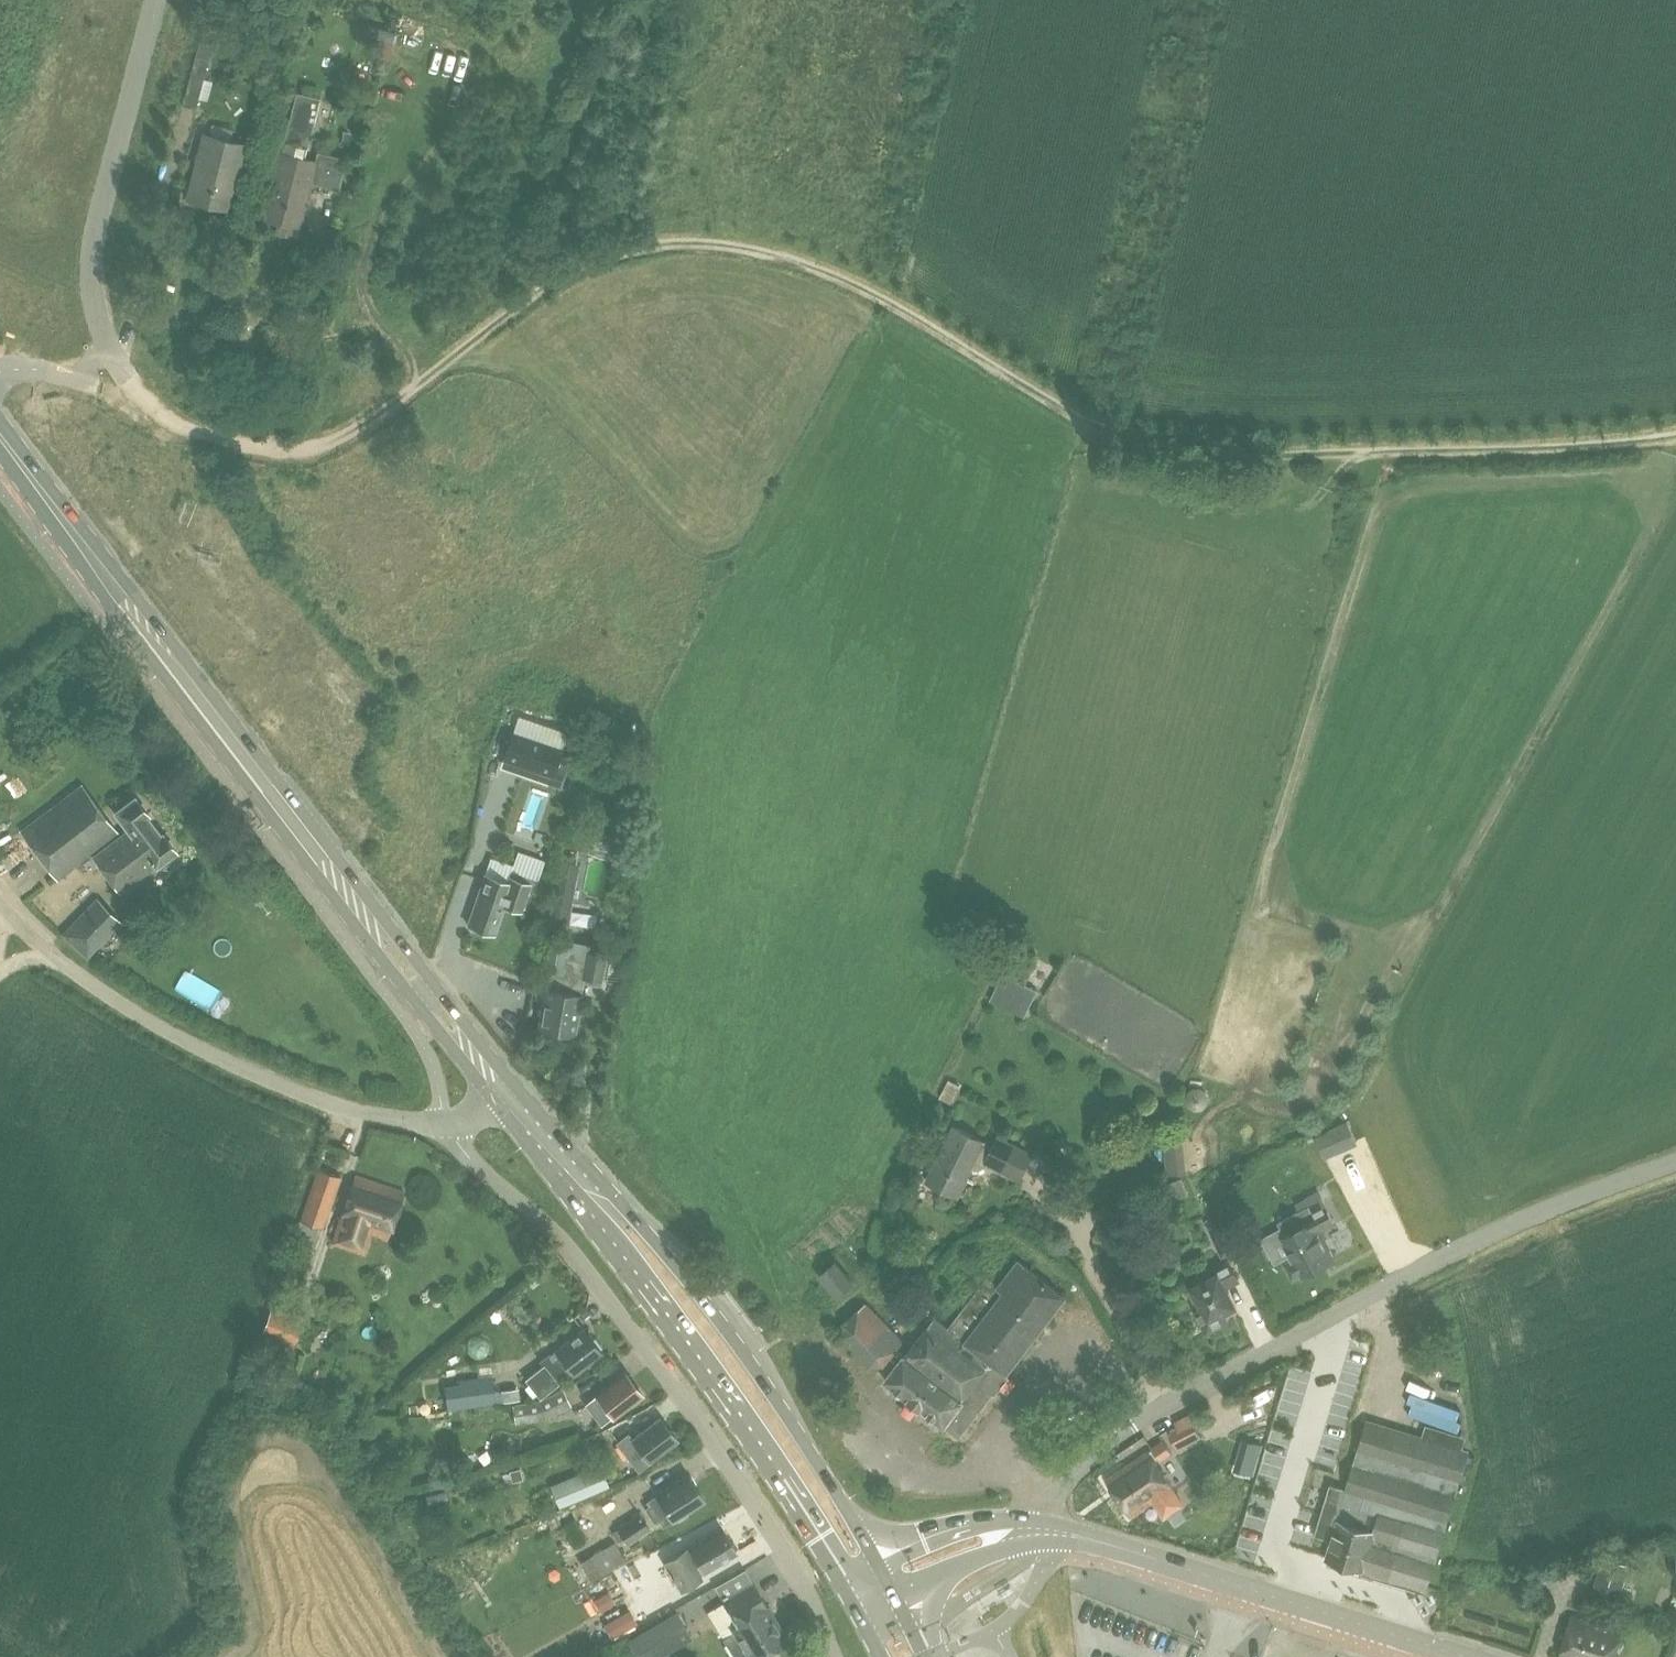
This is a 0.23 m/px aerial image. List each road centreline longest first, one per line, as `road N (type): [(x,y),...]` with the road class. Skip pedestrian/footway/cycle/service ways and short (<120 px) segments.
road 1 (track): [(1675,436),(1515,448),(1163,450),(1080,417),(816,269),(681,240),(611,252),(564,272),(405,395),(309,445),(252,443),(184,427),(143,398),(117,364)]
road 2 (primary): [(505,1095),(0,437)]
road 3 (unclassified): [(1045,1521),(1052,1497),(1088,1453),(1175,1399),(1513,1224),(1675,1161)]
road 4 (unclassified): [(807,1588),(572,1250),(471,1160),(446,1124)]
road 5 (unclassified): [(446,1124),(356,1112),(211,1053),(127,1008),(0,909)]
road 6 (primary): [(880,1558),(687,1277),(578,1180)]
road 7 (primary): [(578,1180),(643,1293),(840,1579)]
road 8 (unclassified): [(155,0),(91,269),(104,353)]
road 9 (primary): [(1463,1656),(1134,1549)]
road 10 (primary): [(1045,1521),(969,1524),(880,1558)]
road 11 (primary): [(894,1590),(1045,1542)]

